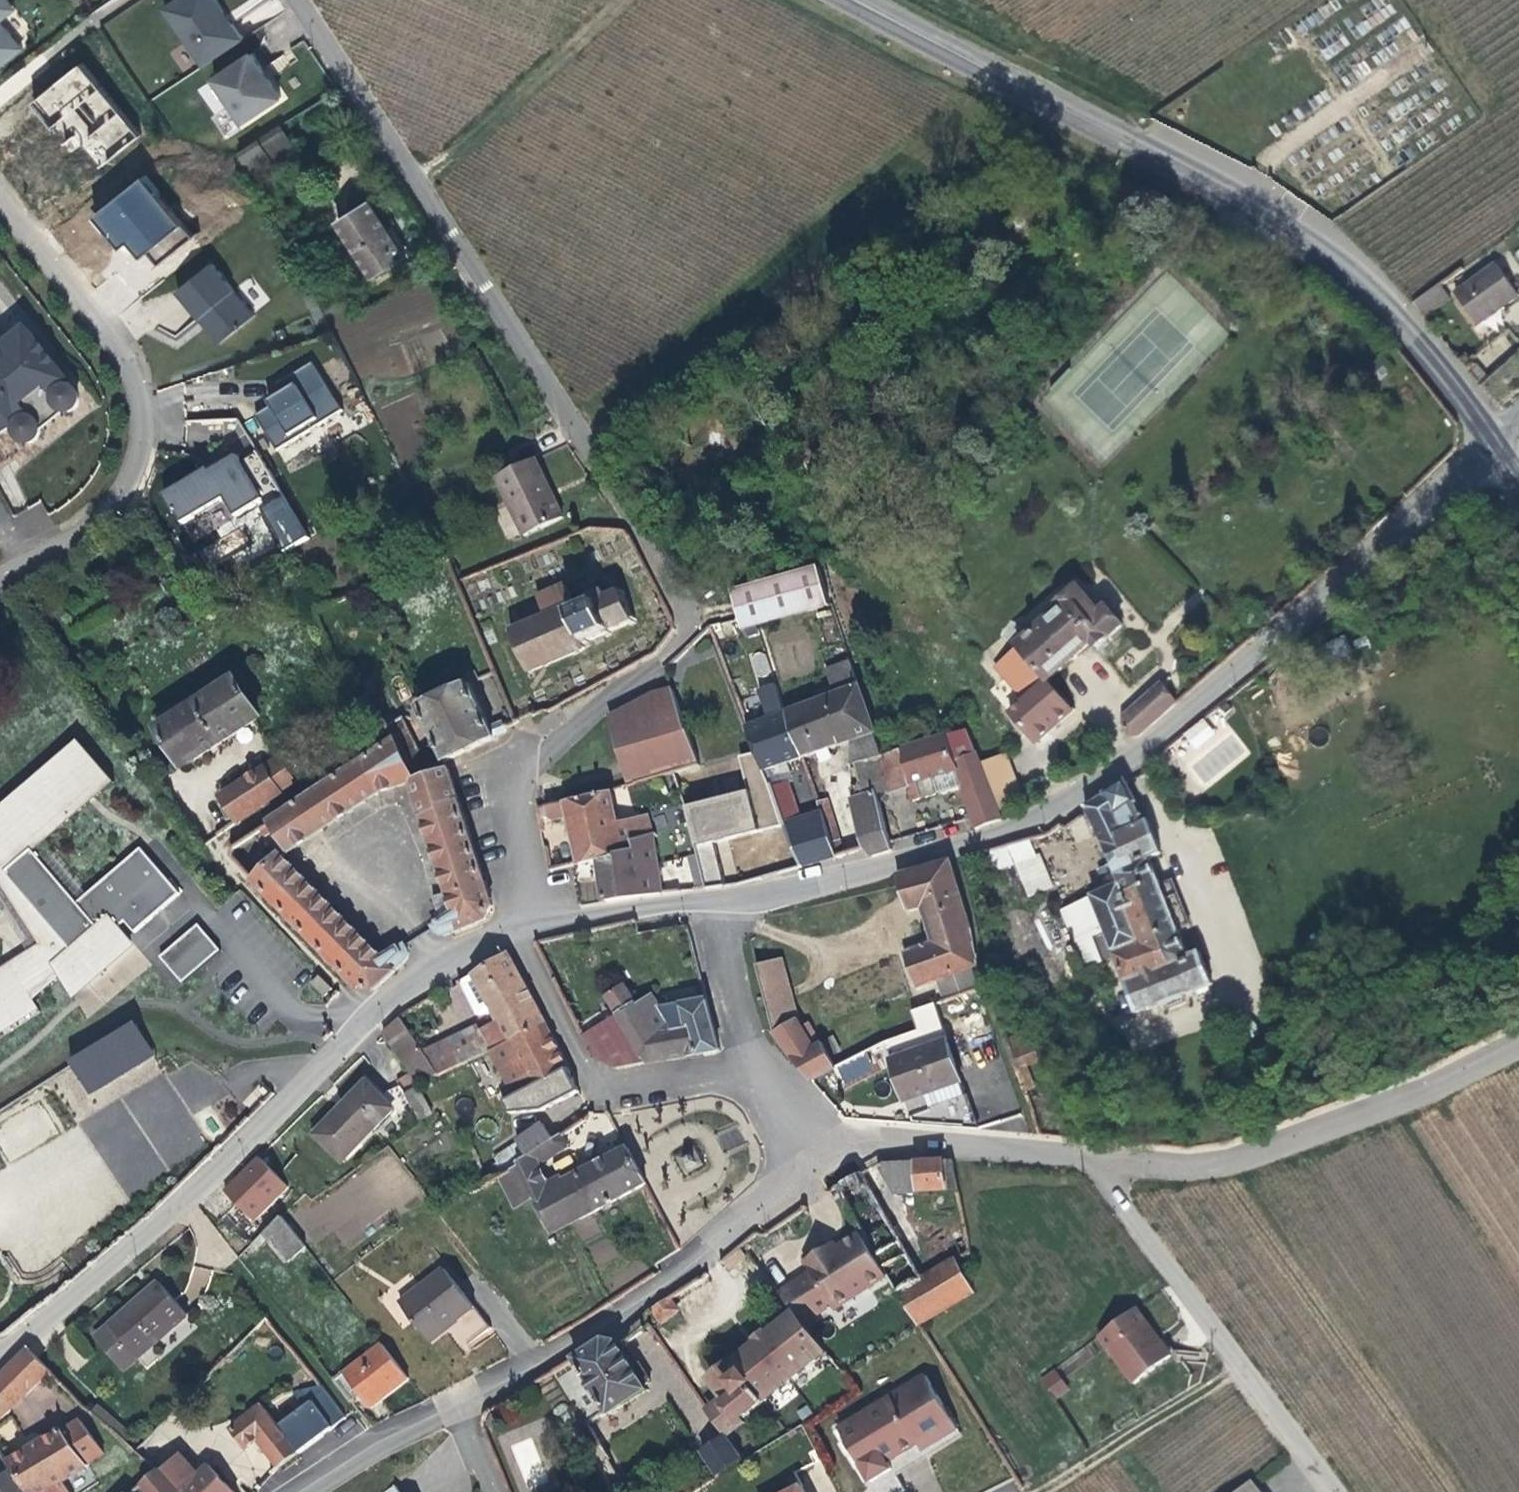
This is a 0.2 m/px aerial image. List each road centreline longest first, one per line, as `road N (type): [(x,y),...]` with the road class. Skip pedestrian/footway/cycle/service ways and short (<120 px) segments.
road 1 (residential): [(553,922),(511,802),(563,736),(641,682),(696,623),(652,531),(298,0)]
road 2 (unclassified): [(1492,446),(1140,754),(1003,833),(710,900)]
road 3 (secondary): [(1492,446),(1341,261),(1200,168),(863,0)]
road 4 (unclassified): [(0,1349),(189,1202),(397,995),(512,930)]
road 5 (residential): [(0,579),(62,550),(146,452),(134,350),(0,191)]
road 6 (residential): [(1094,1156),(1186,1165),(1290,1147),(1518,1038)]
road 7 (unclassified): [(458,1406),(524,1367),(818,1155)]
road 8 (residential): [(1094,1156),(1333,1491)]
road 9 (residential): [(755,1072),(598,1088),(512,930)]
road 10 (residential): [(1094,1156),(883,1134),(818,1155)]
road 11 (track): [(1240,1368),(1031,1491)]
road 12 (unclassified): [(710,900),(755,1072)]
road 13 (unclassified): [(310,1491),(458,1406)]
road 14 (unclassified): [(553,922),(710,900)]

